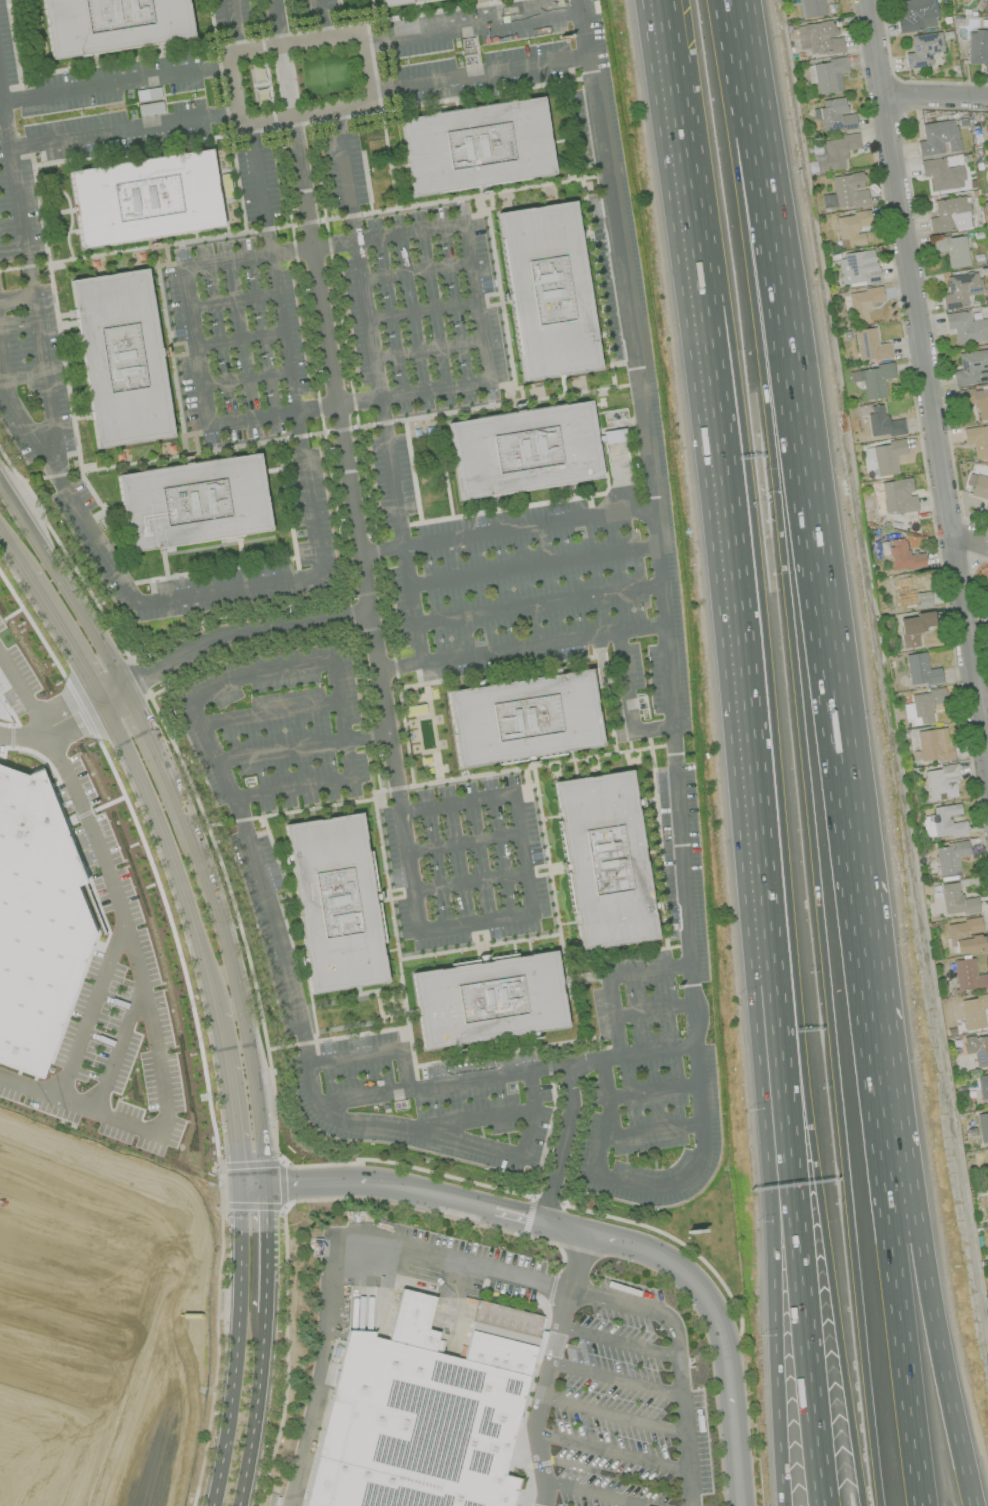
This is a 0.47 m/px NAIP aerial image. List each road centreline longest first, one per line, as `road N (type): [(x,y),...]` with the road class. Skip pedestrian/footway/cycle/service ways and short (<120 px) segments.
road 1 (motorway): [(883,1505),(748,116)]
road 2 (motorway): [(708,322),(729,419),(866,1505)]
road 3 (motorway): [(856,895),(748,116)]
road 4 (residential): [(987,774),(868,0)]
road 5 (motorway): [(708,322),(779,997)]
road 6 (motorway): [(975,1505),(856,895)]
road 7 (motorway): [(923,1505),(856,895)]
road 8 (motorway): [(779,997),(827,1505)]
road 9 (motorway): [(779,997),(775,1194),(786,1505)]
road 10 (tertiary): [(542,1225),(662,1261),(709,1308),(726,1368),(738,1505)]
road 11 (secondary): [(264,1188),(243,1021),(187,828)]
road 12 (secondary): [(238,1189),(237,1330),(211,1505)]
road 13 (secondary): [(100,701),(151,809),(204,970)]
road 14 (motorway): [(665,54),(708,322)]
road 15 (secondary): [(123,689),(0,488)]
road 16 (secondary): [(238,1505),(263,1312)]
road 17 (secondary): [(213,1007),(238,1189)]
road 18 (secondary): [(187,828),(123,689)]
road 19 (secondary): [(24,570),(100,701)]
road 20 (secondary): [(263,1312),(264,1188)]

